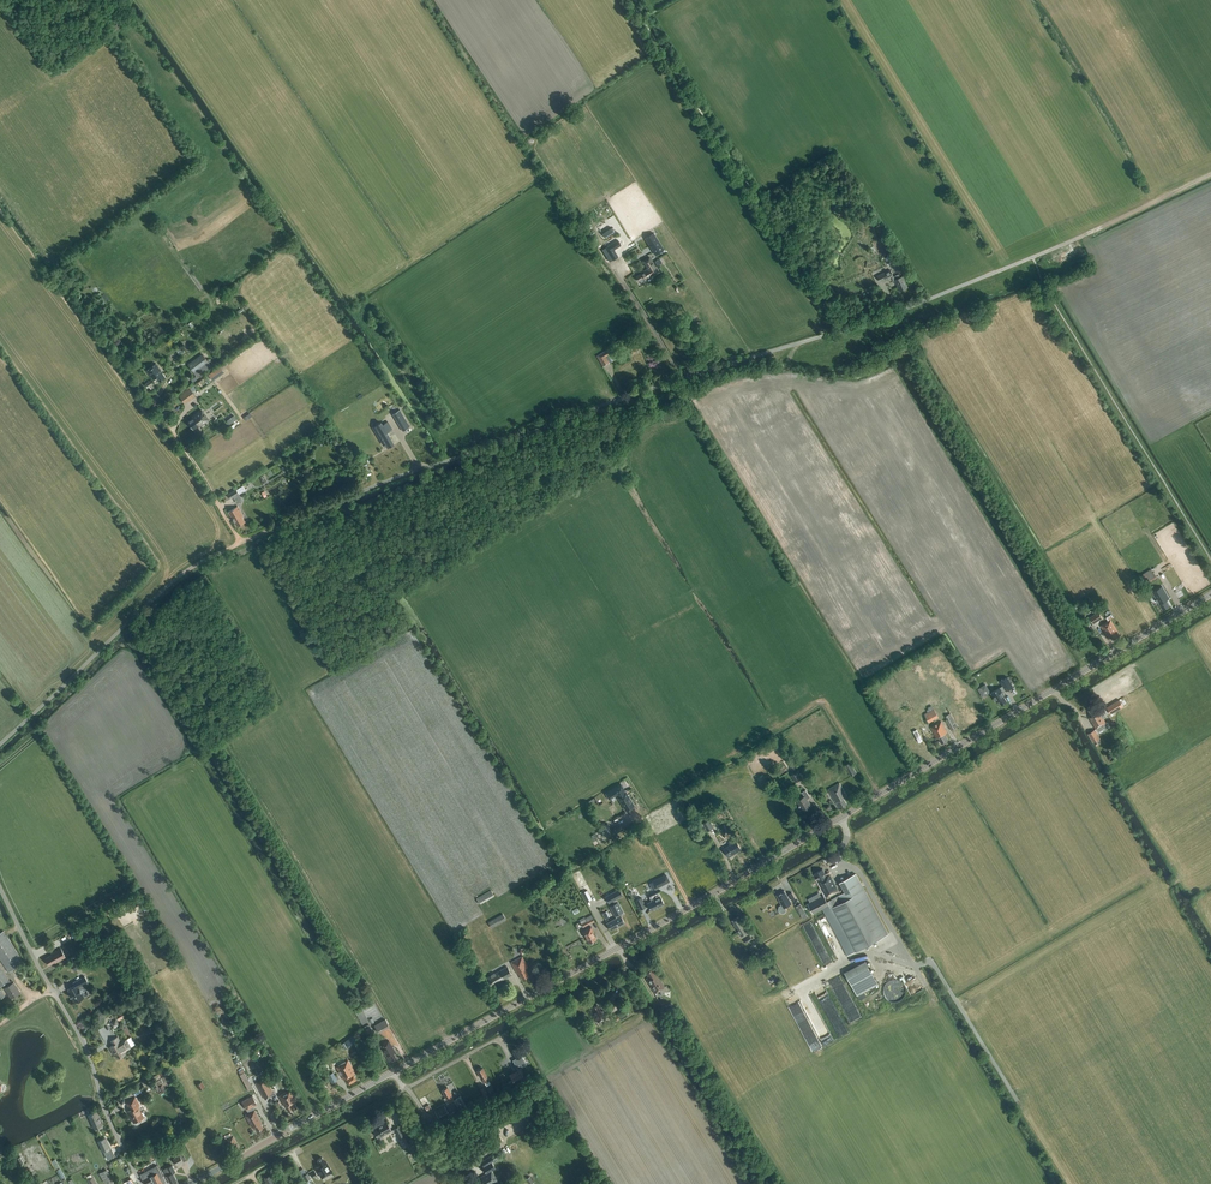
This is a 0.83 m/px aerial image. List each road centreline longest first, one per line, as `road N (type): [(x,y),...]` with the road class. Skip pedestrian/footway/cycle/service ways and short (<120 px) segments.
road 1 (unclassified): [(0,744),(178,577),(241,543),(625,397),(881,318),(1084,235)]
road 2 (tertiary): [(619,947),(1210,595)]
road 3 (unclassified): [(141,1183),(82,1040),(0,889)]
road 4 (track): [(628,964),(764,1183)]
road 5 (tertiary): [(394,1072),(619,947)]
road 6 (tertiary): [(191,1183),(394,1072)]
road 7 (track): [(467,1183),(408,1089),(499,1038)]
road 8 (track): [(349,307),(448,460)]
road 9 (track): [(1084,235),(1210,175)]
road 10 (track): [(841,846),(726,912)]

